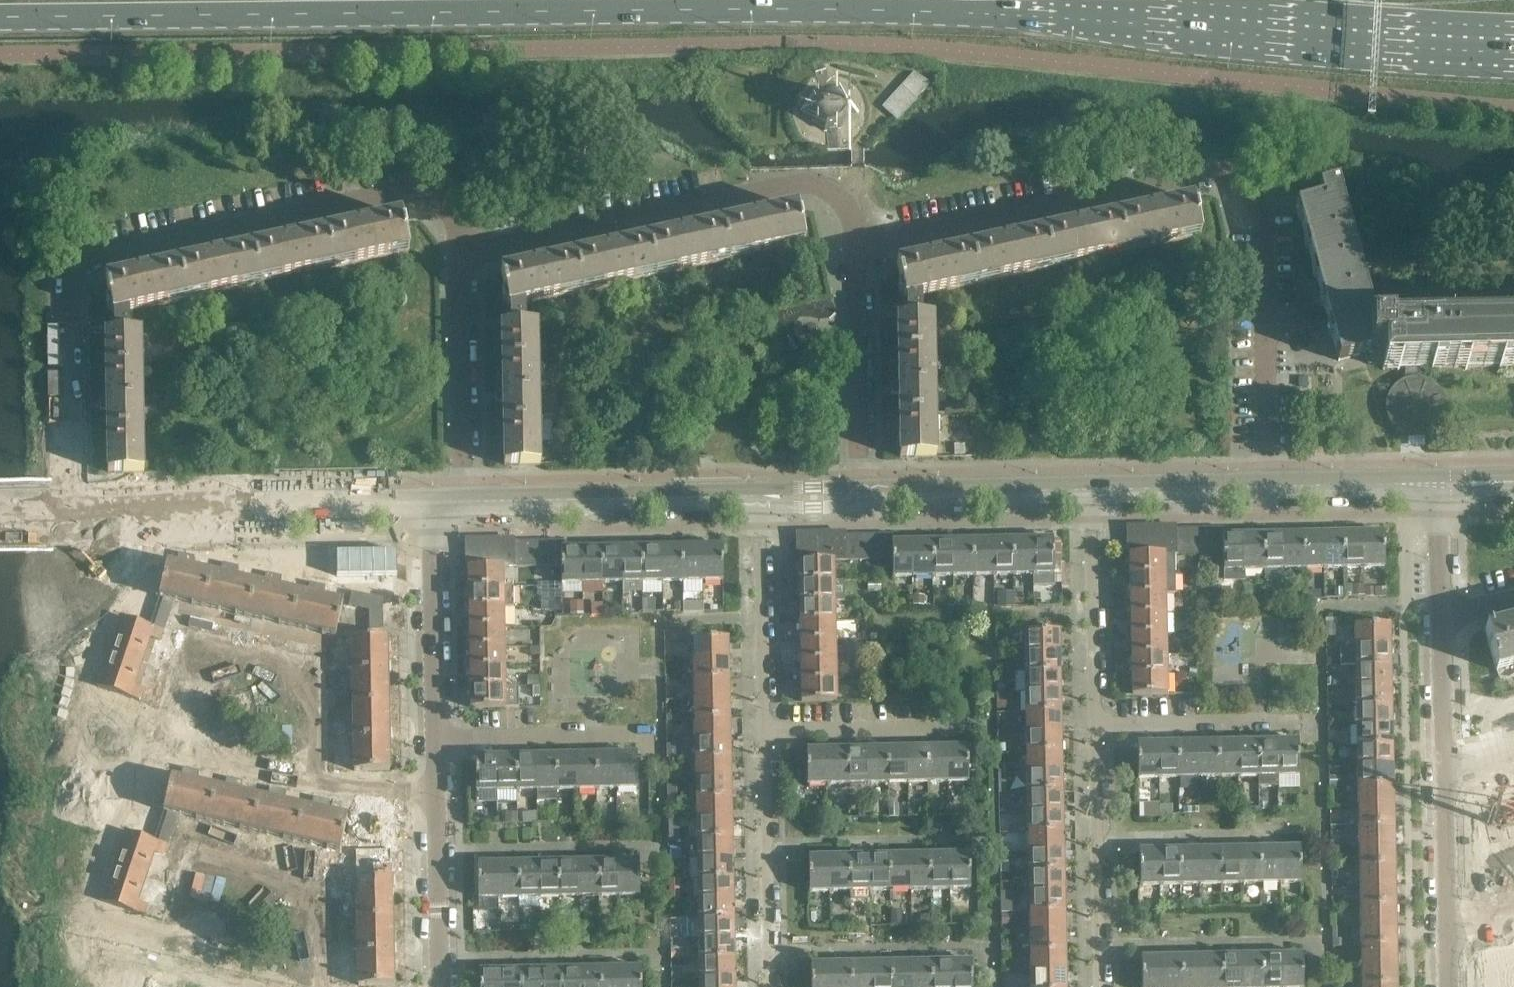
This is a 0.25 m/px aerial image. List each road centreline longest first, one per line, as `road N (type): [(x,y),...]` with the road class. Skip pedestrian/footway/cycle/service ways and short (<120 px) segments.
road 1 (primary): [(0,19),(889,10),(1513,52)]
road 2 (residential): [(852,246),(1211,171),(1242,173),(1264,208),(1271,489)]
road 3 (residential): [(73,514),(72,286),(86,263),(410,193),(441,196),(454,208),(461,253)]
road 4 (residential): [(461,253),(808,185),(838,201),(852,246)]
road 5 (tertiary): [(430,504),(73,514)]
road 6 (residential): [(437,806),(143,747),(114,726)]
road 7 (tertiary): [(458,504),(760,498)]
road 8 (residential): [(1105,986),(1100,727)]
road 9 (residential): [(769,986),(764,731)]
road 10 (residential): [(859,497),(852,246)]
road 11 (residential): [(458,504),(461,253)]
road 12 (residential): [(1100,727),(1092,492)]
road 13 (tertiary): [(438,737),(430,504)]
road 14 (tertiary): [(1092,492),(859,497)]
road 15 (residential): [(764,731),(760,498)]
road 16 (residential): [(764,731),(993,728)]
road 17 (residential): [(1100,727),(1325,722)]
road 18 (residential): [(438,737),(663,736)]
road 19 (tertiary): [(439,986),(437,806)]
road 20 (tertiary): [(1271,489),(1092,492)]
road 21 (tertiary): [(1441,486),(1271,489)]
road 22 (residential): [(1446,780),(1445,615)]
road 23 (residential): [(1449,938),(1446,780)]
road 24 (residential): [(1445,615),(1441,486)]

